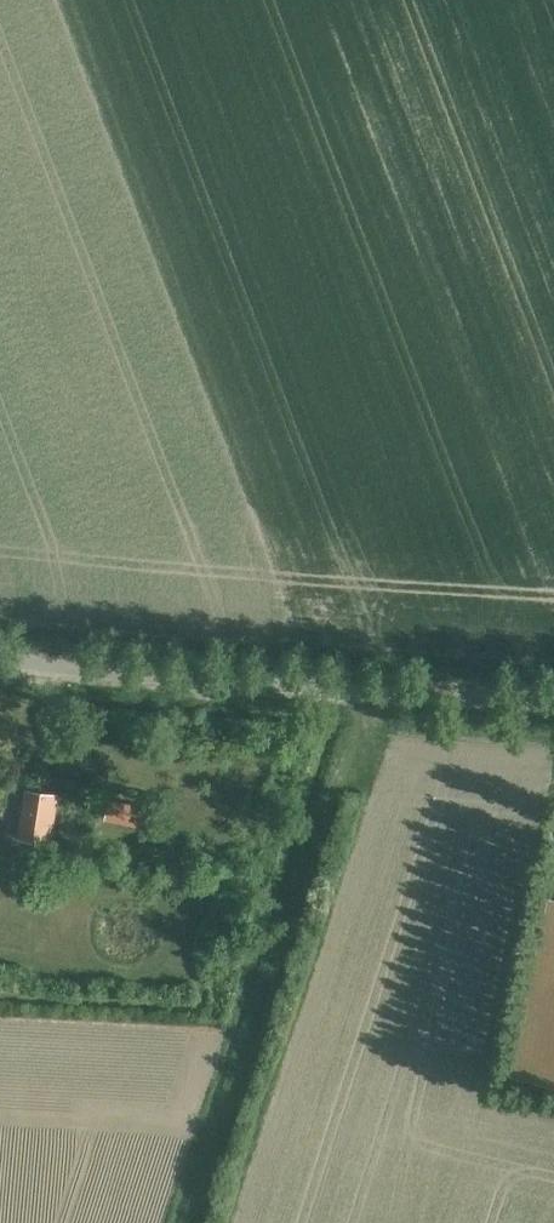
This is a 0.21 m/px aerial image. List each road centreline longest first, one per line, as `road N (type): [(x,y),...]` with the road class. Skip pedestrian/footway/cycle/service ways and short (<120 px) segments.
road 1 (unclassified): [(553,702),(0,649)]

